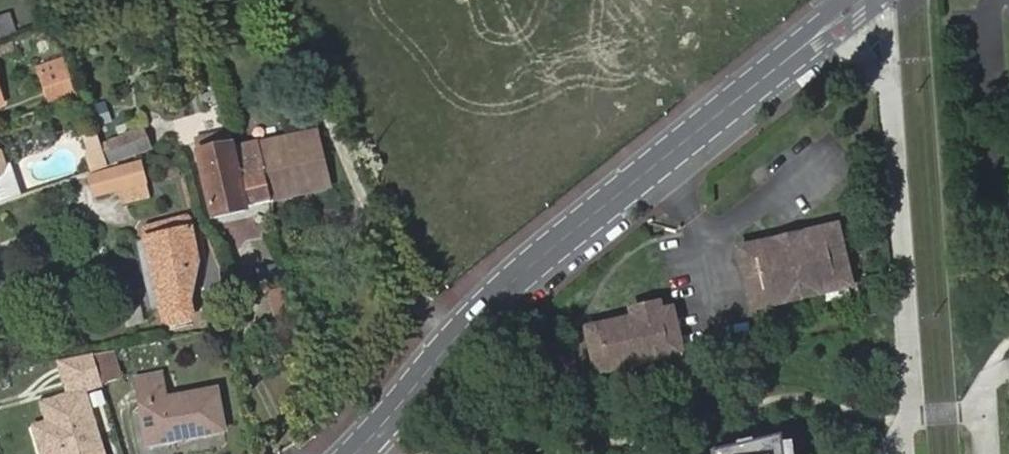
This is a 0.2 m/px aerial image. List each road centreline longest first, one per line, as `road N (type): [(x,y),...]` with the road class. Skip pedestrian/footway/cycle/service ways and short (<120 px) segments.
road 1 (tertiary): [(356,453),(504,292),(861,0)]

